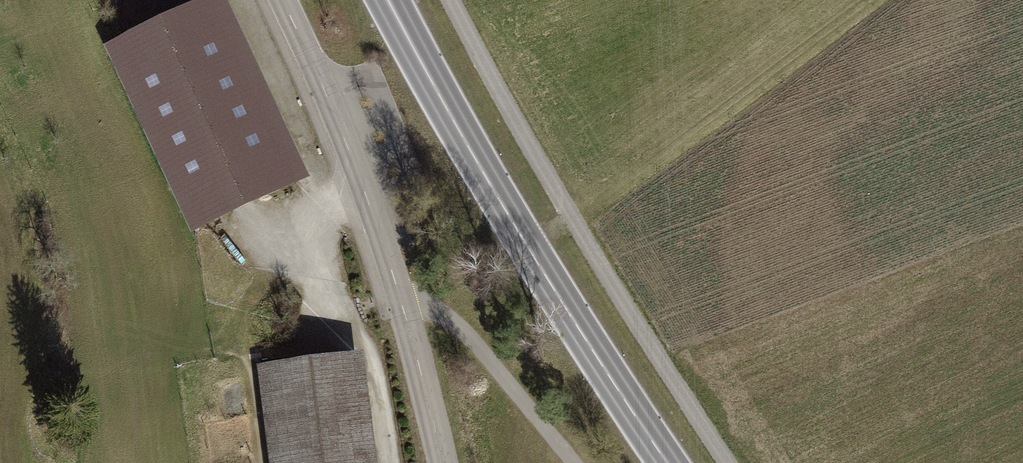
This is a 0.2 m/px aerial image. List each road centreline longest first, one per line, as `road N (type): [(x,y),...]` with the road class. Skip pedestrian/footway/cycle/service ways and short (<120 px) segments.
road 1 (secondary): [(390,0),(527,247),(669,462)]
road 2 (track): [(452,0),(572,219),(728,462)]
road 3 (unclassified): [(282,0),(385,251),(441,462)]
road 4 (track): [(572,219),(864,0)]

